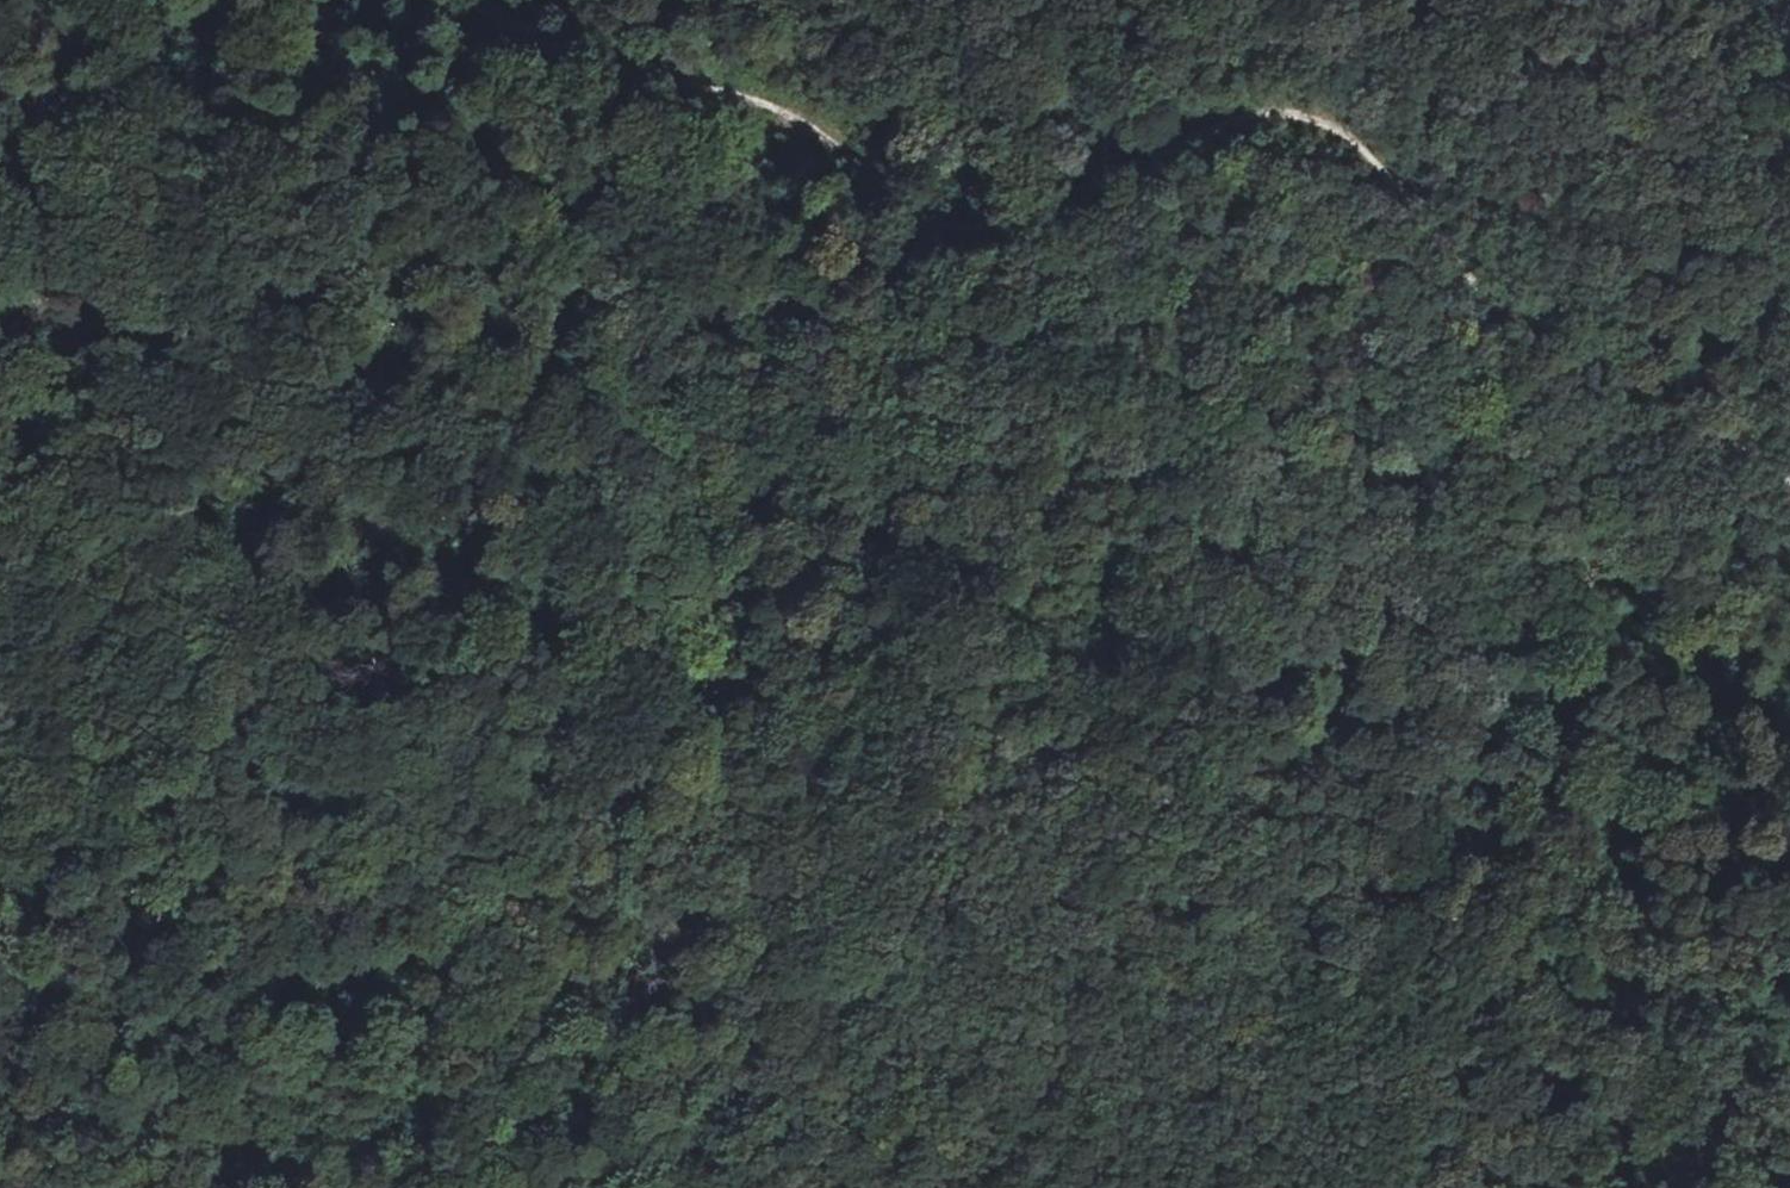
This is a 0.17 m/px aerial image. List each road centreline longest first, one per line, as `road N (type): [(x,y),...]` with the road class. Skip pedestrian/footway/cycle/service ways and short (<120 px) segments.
road 1 (track): [(624,91),(742,95),(918,205),(990,225),(1038,211),(1204,122),(1273,108),(1331,125),(1417,213),(1457,279),(1539,344),(1617,375),(1691,419),(1789,495)]
road 2 (track): [(454,0),(529,22),(624,91)]

